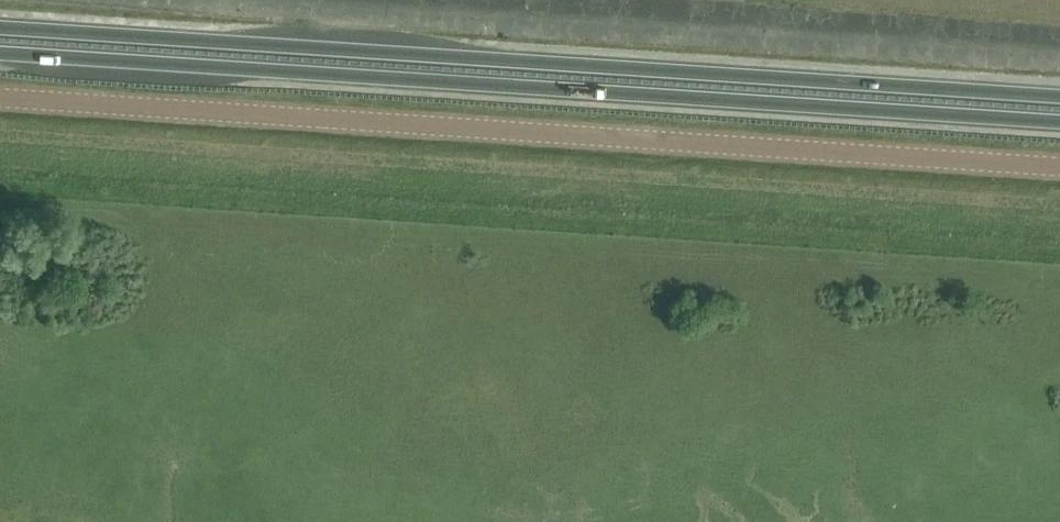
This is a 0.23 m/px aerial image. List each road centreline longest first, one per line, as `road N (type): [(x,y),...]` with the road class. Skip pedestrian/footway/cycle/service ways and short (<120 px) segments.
road 1 (tertiary): [(1059,168),(0,98)]
road 2 (trunk): [(1059,101),(0,32)]
road 3 (trunk): [(0,54),(1059,122)]

